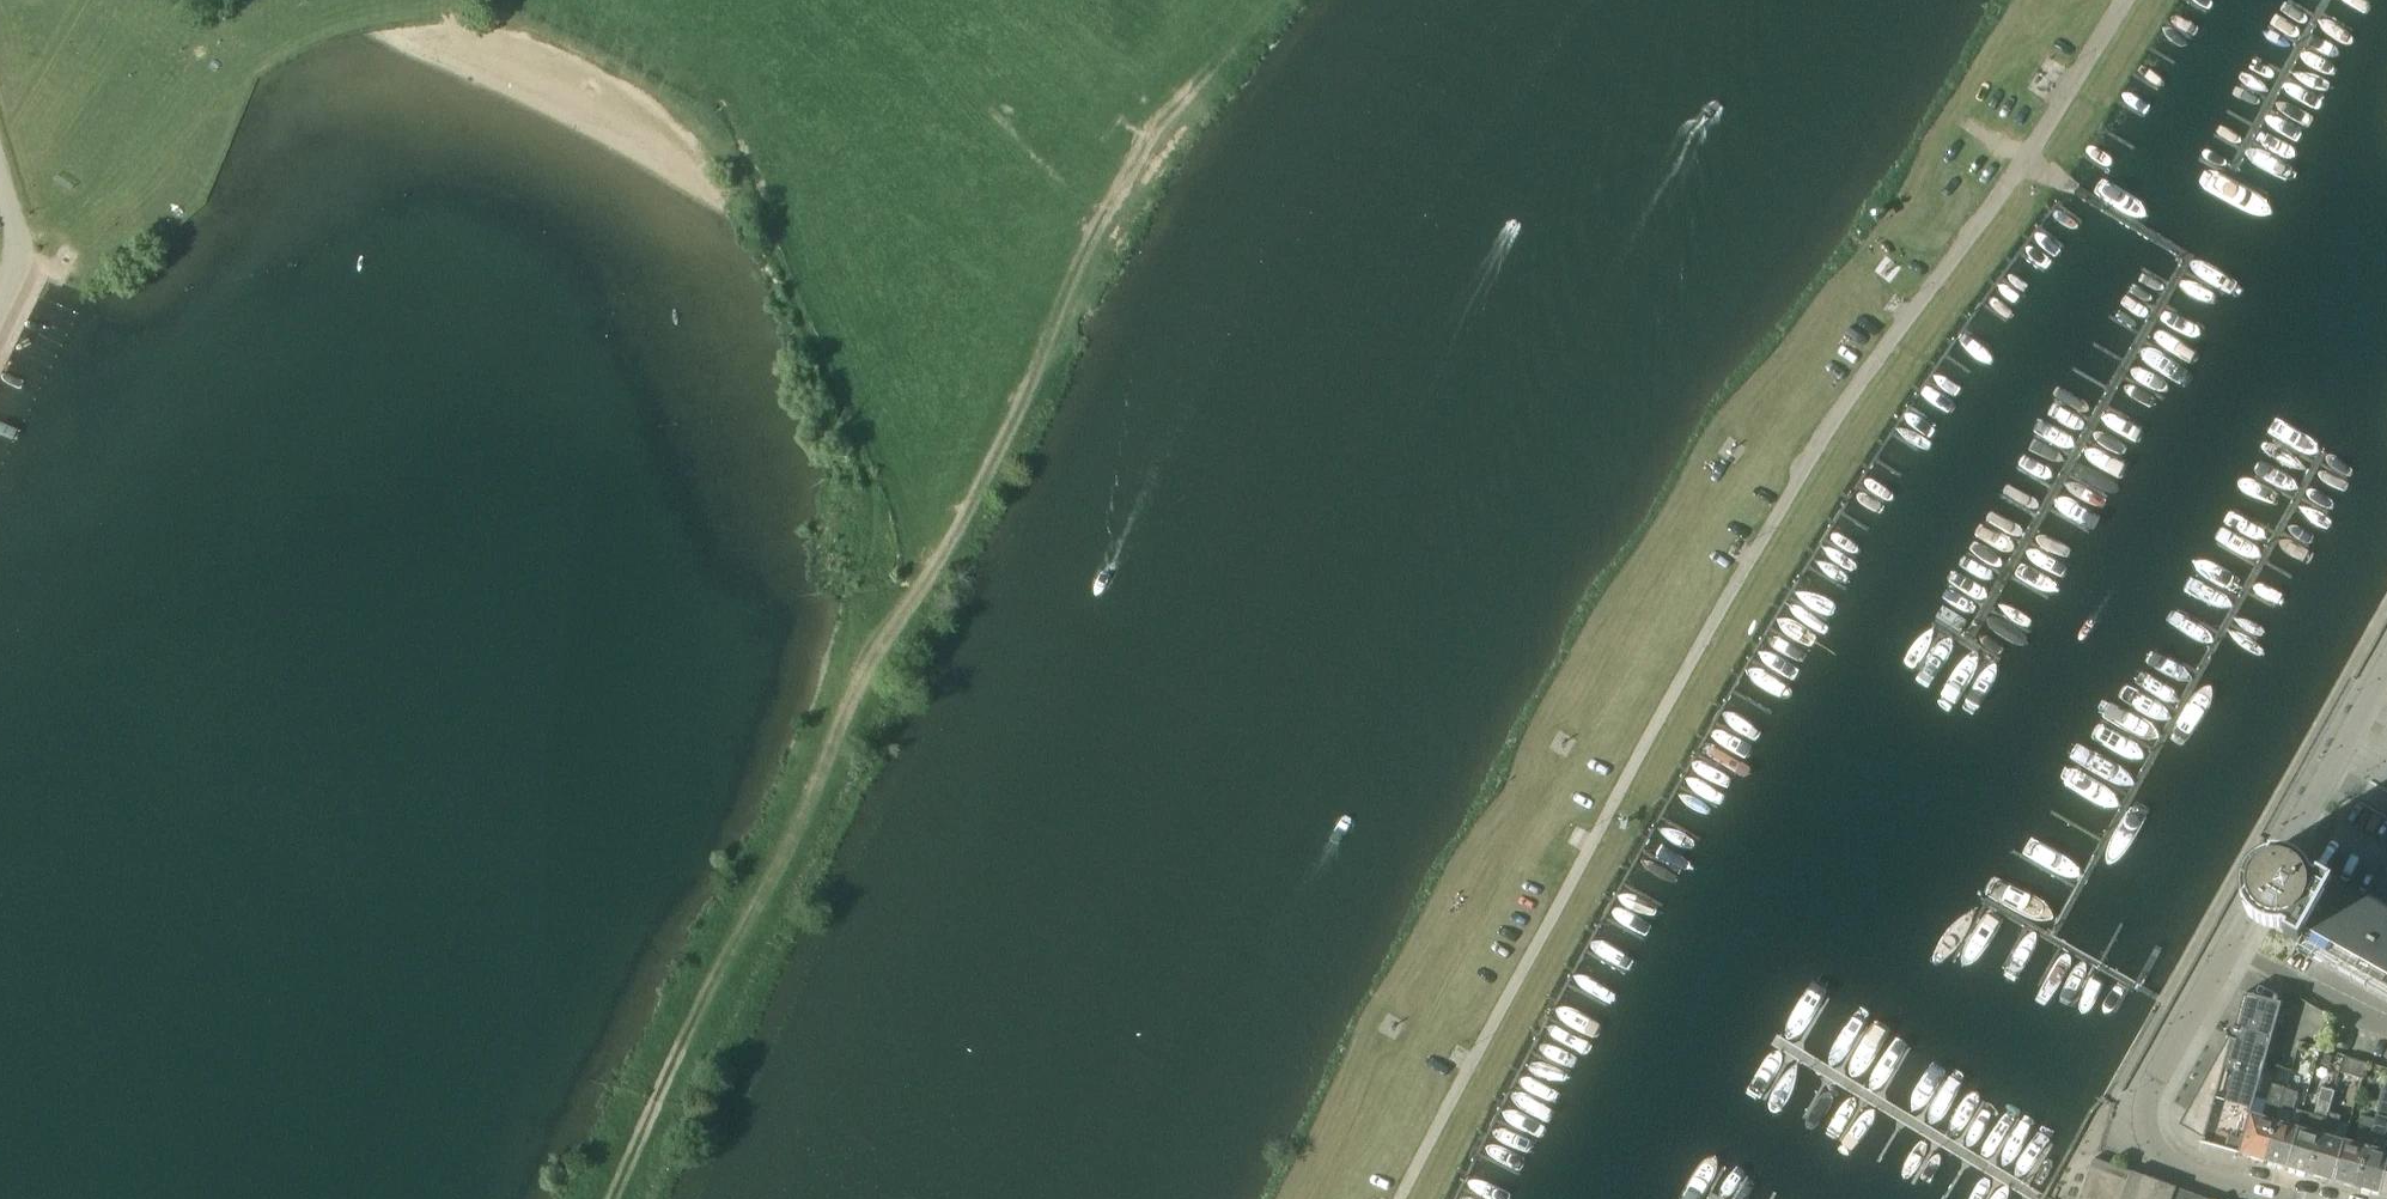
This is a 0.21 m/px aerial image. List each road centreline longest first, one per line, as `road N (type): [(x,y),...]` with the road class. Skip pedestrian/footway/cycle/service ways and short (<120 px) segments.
road 1 (residential): [(2284,1198),(2177,1167),(2152,1144),(2146,1109),(2232,947)]
road 2 (residential): [(2232,947),(2386,675)]
road 3 (residential): [(2232,947),(2386,1024)]

